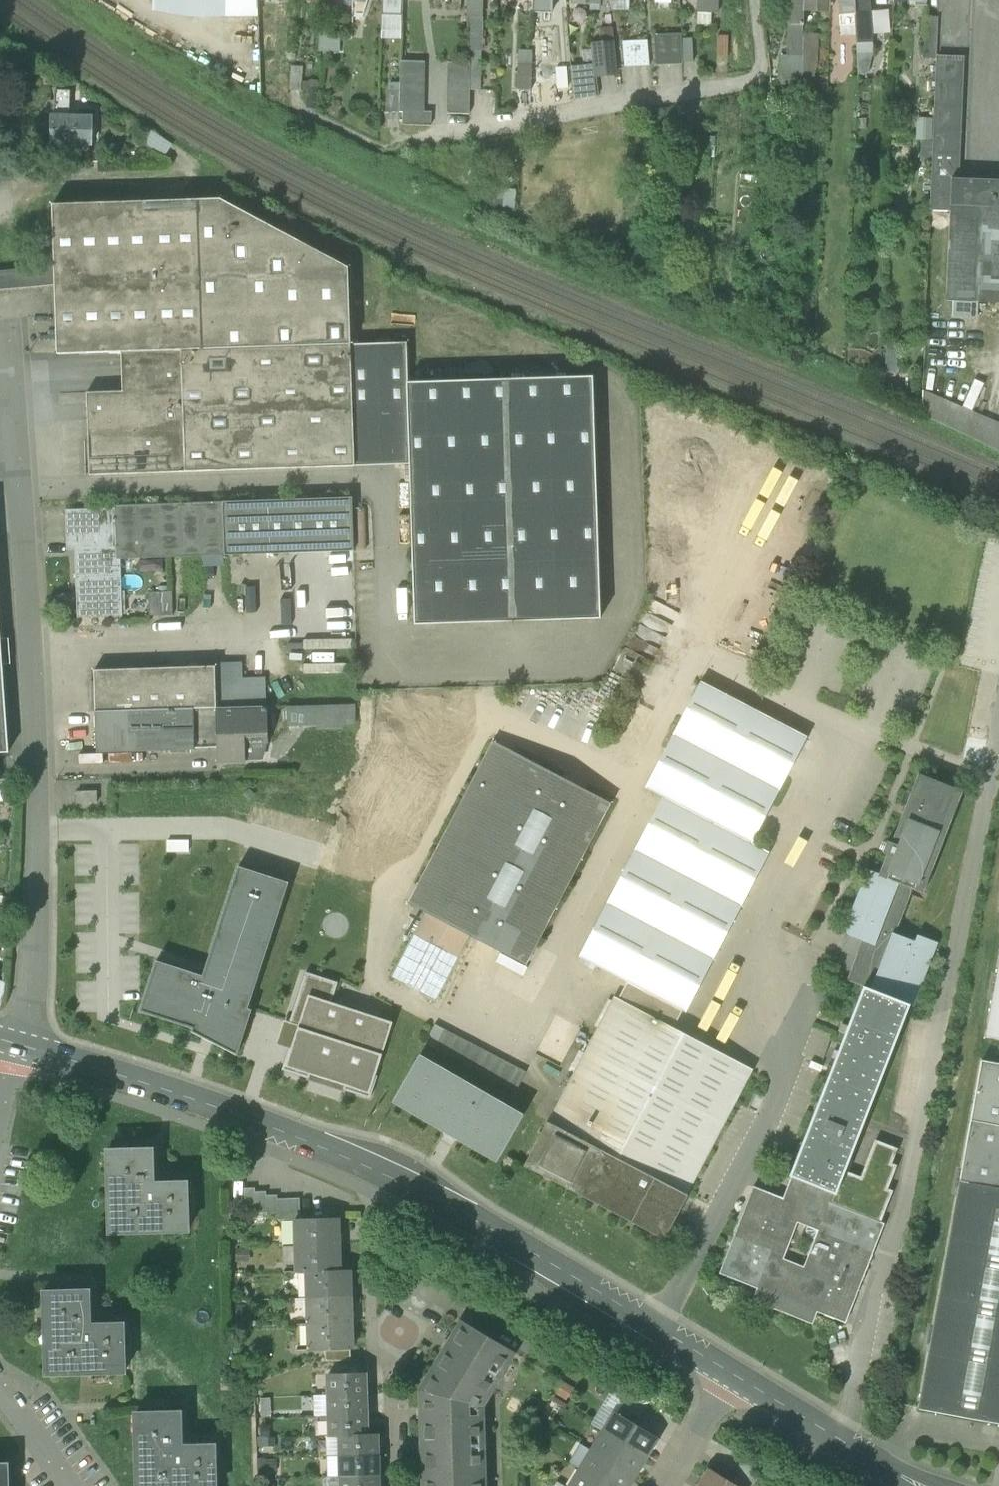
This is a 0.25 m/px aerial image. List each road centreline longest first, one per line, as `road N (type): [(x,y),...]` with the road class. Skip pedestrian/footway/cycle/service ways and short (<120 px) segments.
road 1 (tertiary): [(740,1381),(431,1194),(183,1092),(27,1045)]
road 2 (residential): [(27,1045),(43,828),(17,368)]
road 3 (tertiary): [(930,1485),(740,1381)]
road 4 (residential): [(394,1355),(373,1333),(368,1208)]
road 5 (residential): [(399,1485),(394,1355)]
road 6 (residential): [(740,1381),(668,1485)]

